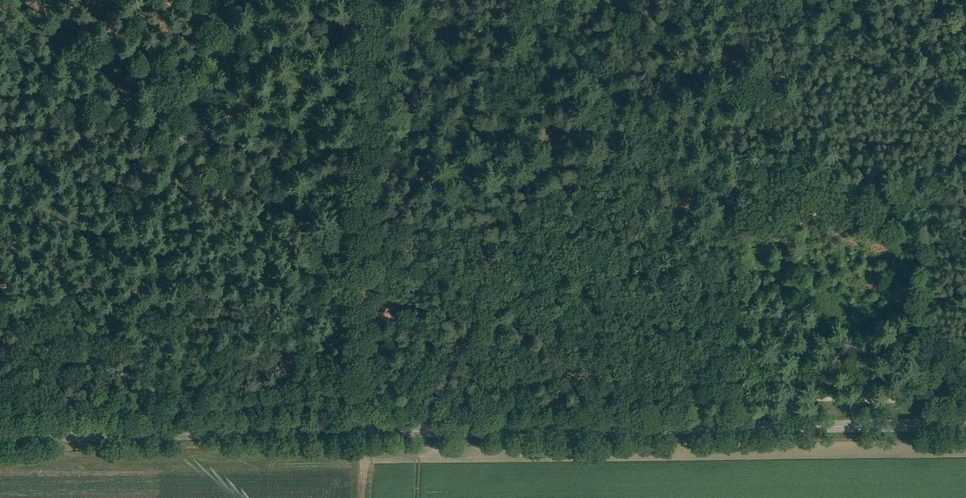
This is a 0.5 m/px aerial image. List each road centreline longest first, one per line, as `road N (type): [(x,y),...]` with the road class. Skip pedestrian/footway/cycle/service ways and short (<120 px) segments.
road 1 (tertiary): [(965,428),(0,436)]
road 2 (track): [(363,190),(965,209)]
road 3 (track): [(358,394),(366,54)]

